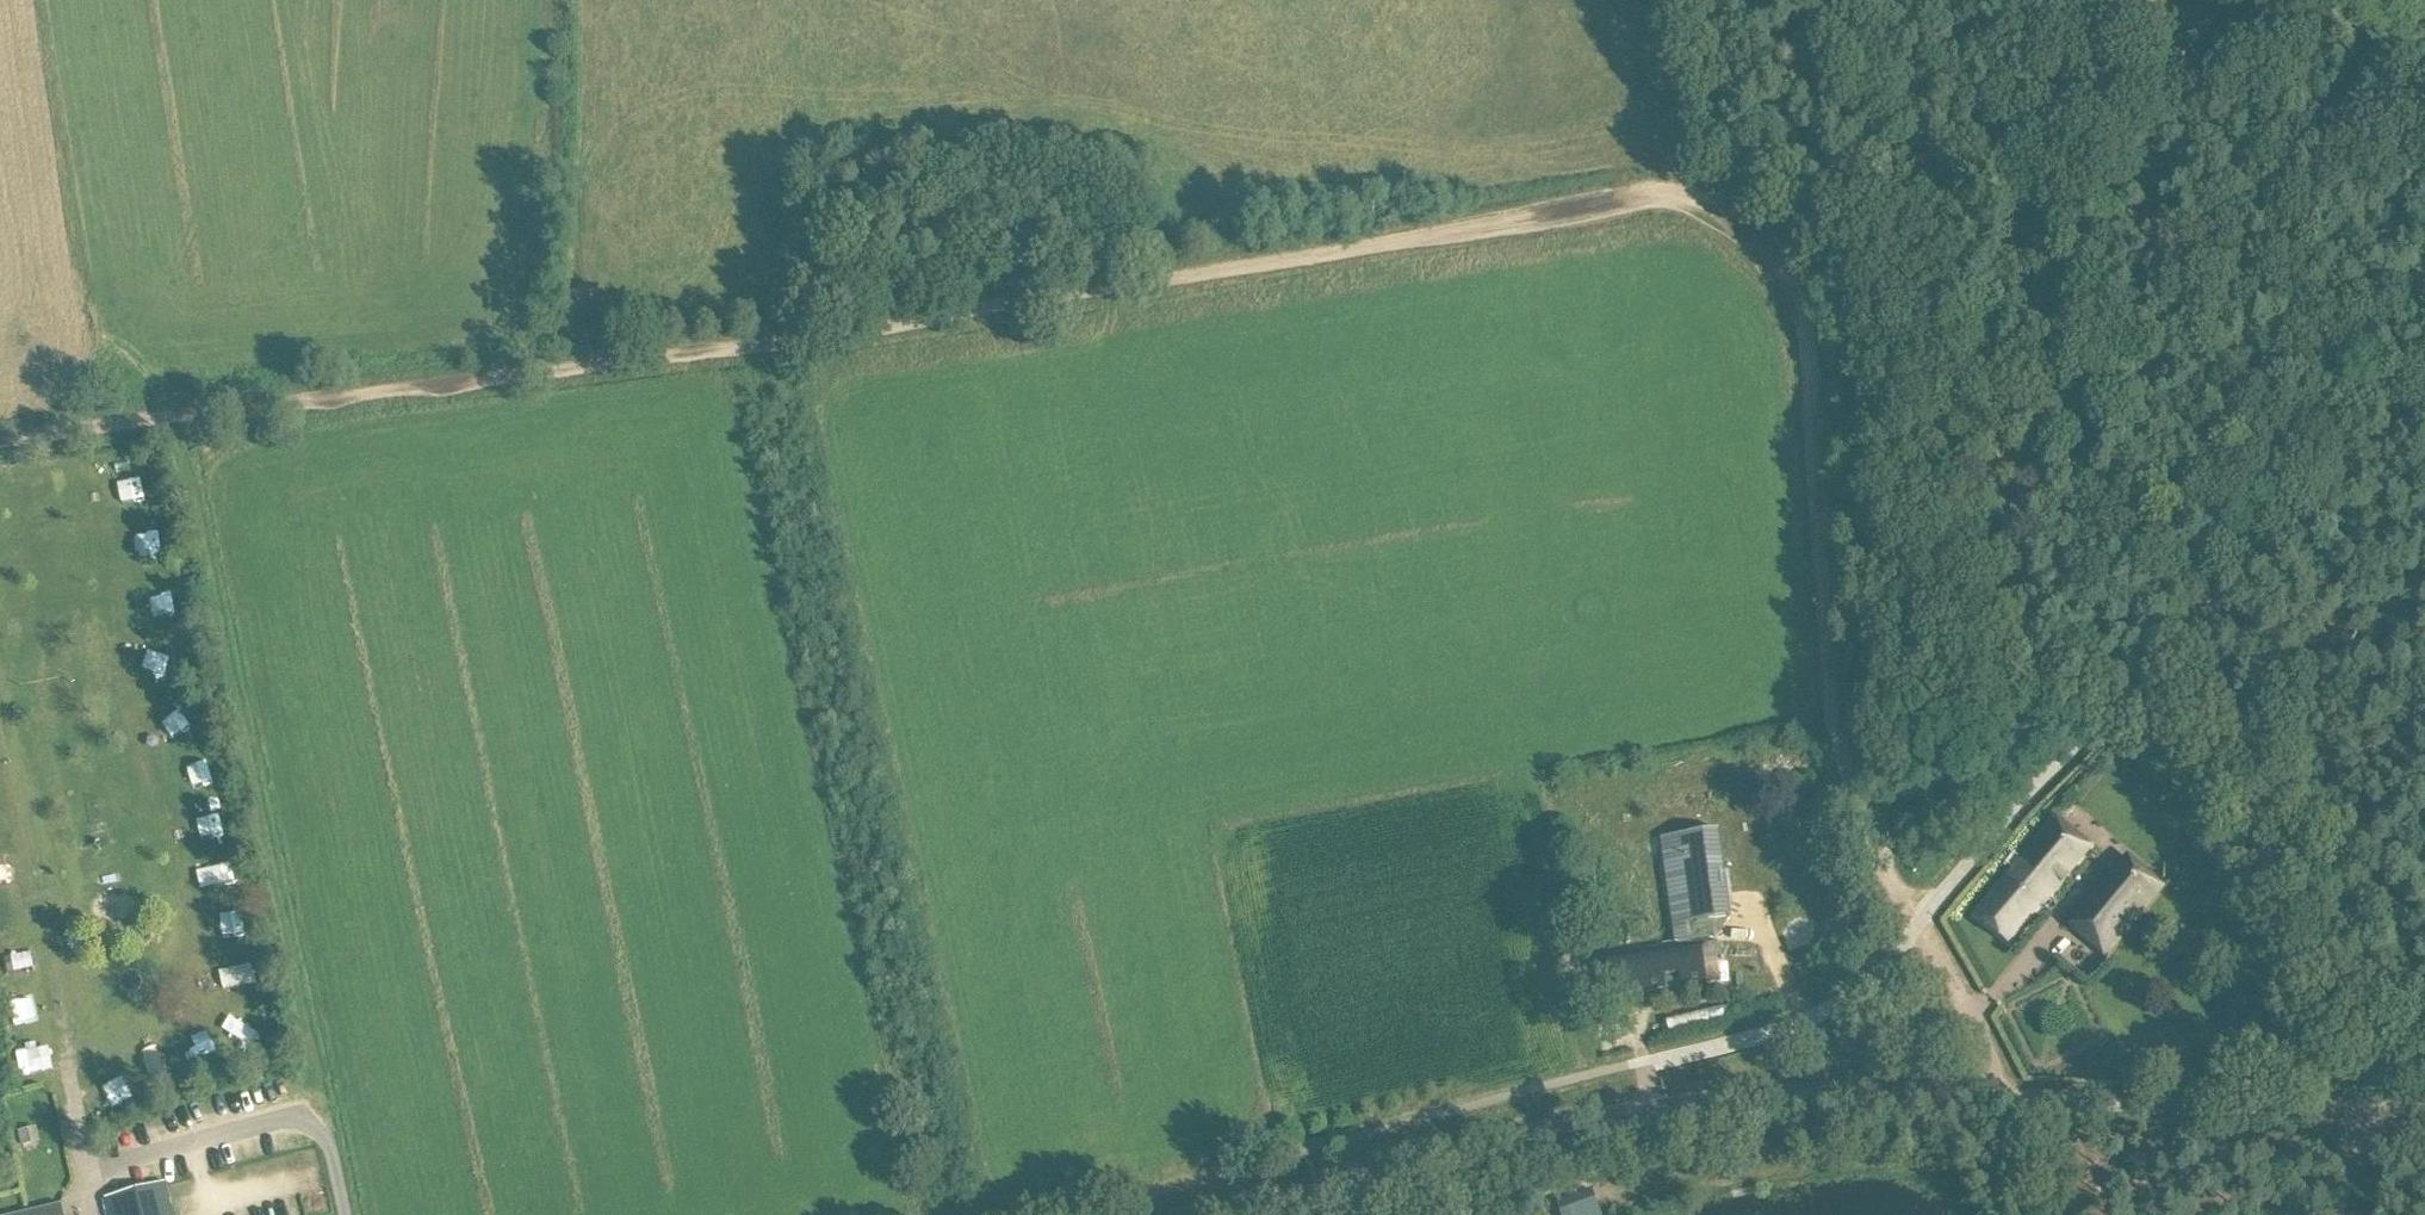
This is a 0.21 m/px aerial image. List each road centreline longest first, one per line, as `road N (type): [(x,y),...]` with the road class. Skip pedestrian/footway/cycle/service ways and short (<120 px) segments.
road 1 (track): [(1919,923),(1898,894),(1838,739),(1803,326),(1784,260),(1740,214),(1705,195),(1658,193),(935,315),(552,369),(167,414)]
road 2 (unclassified): [(1226,1214),(1653,1105)]
road 3 (unclassified): [(2424,1115),(1992,1097)]
road 4 (unclassified): [(1653,1105),(1815,1091),(1992,1097)]
road 5 (track): [(1919,923),(1984,1053),(2012,1138),(2021,1214)]
road 6 (track): [(321,1130),(277,1117),(243,1124),(104,1175)]
road 7 (track): [(167,414),(0,438)]

